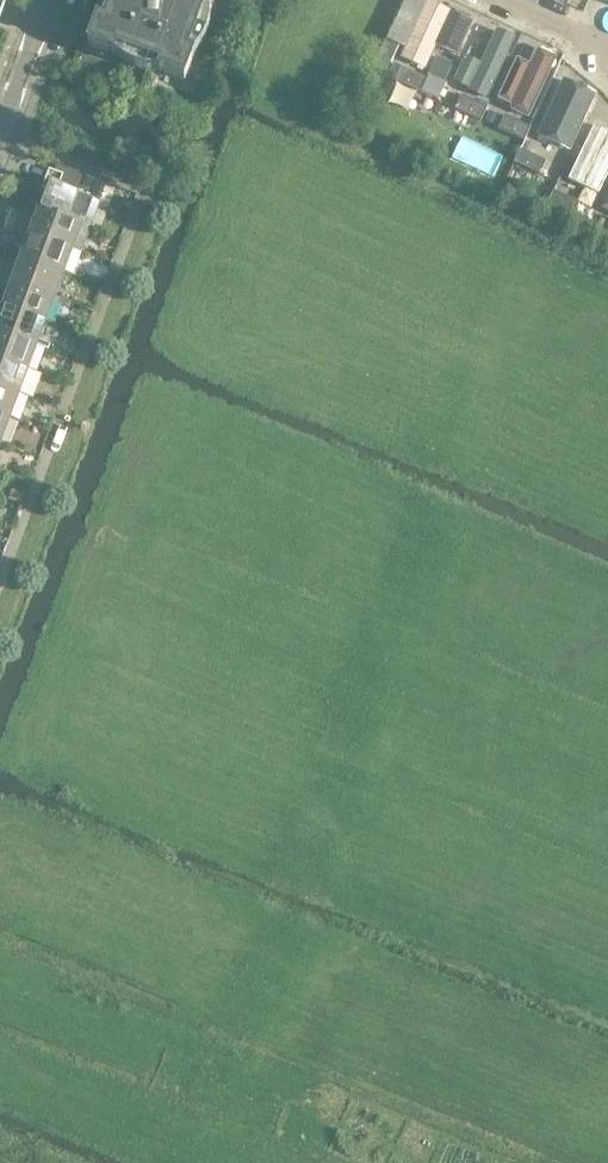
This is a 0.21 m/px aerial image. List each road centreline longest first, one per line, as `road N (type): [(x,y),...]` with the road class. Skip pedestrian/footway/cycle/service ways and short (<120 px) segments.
road 1 (tertiary): [(0,128),(46,0)]

